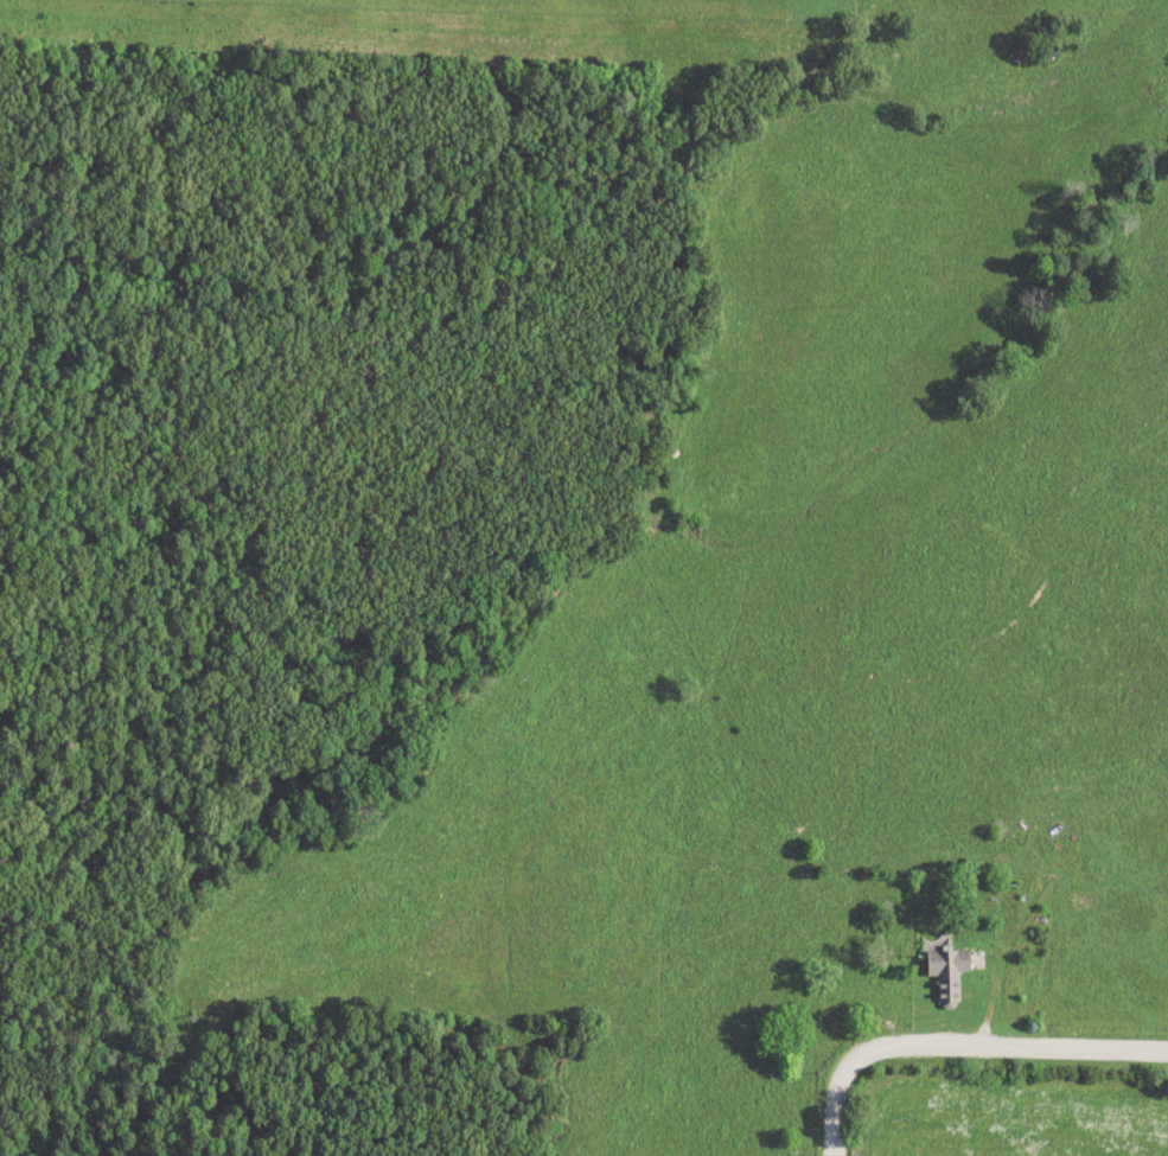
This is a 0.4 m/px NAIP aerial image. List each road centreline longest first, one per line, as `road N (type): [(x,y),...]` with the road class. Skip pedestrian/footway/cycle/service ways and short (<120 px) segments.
road 1 (residential): [(834,1155),(843,1068),(872,1052),(1167,1054)]
road 2 (residential): [(1015,912),(976,1049)]

